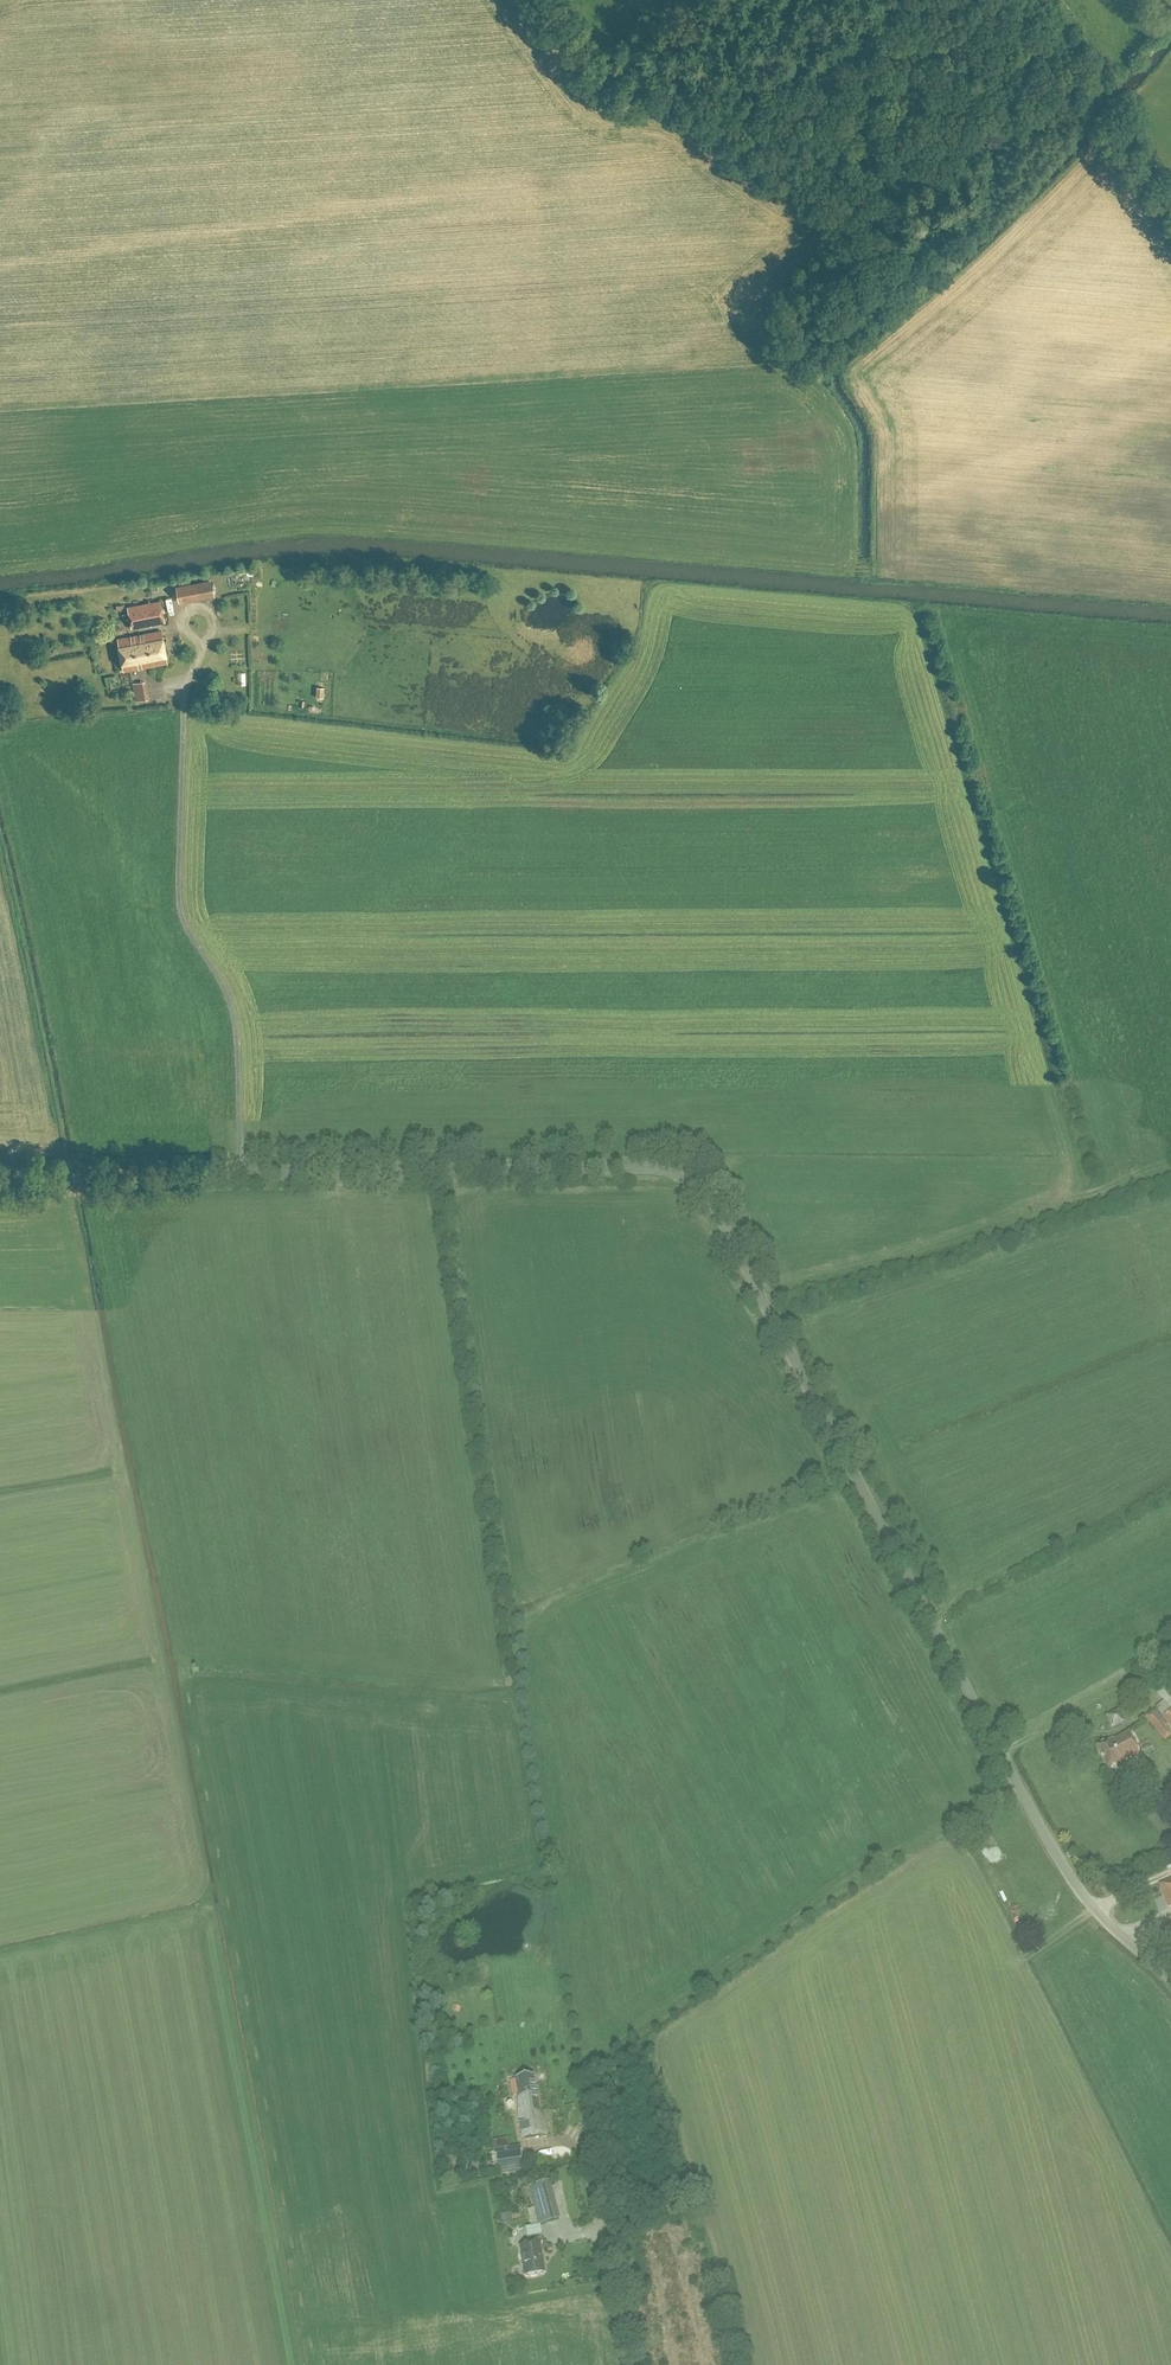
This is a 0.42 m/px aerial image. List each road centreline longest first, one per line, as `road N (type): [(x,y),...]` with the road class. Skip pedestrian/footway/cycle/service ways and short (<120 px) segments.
road 1 (unclassified): [(1170,1982),(1092,1907),(1052,1845),(700,1181),(680,1165),(659,1163),(241,1168)]
road 2 (unclassified): [(241,1168),(235,994),(179,884),(185,646)]
road 3 (unclassified): [(241,1168),(0,1172)]
road 4 (unclassified): [(626,2364),(604,2237)]

